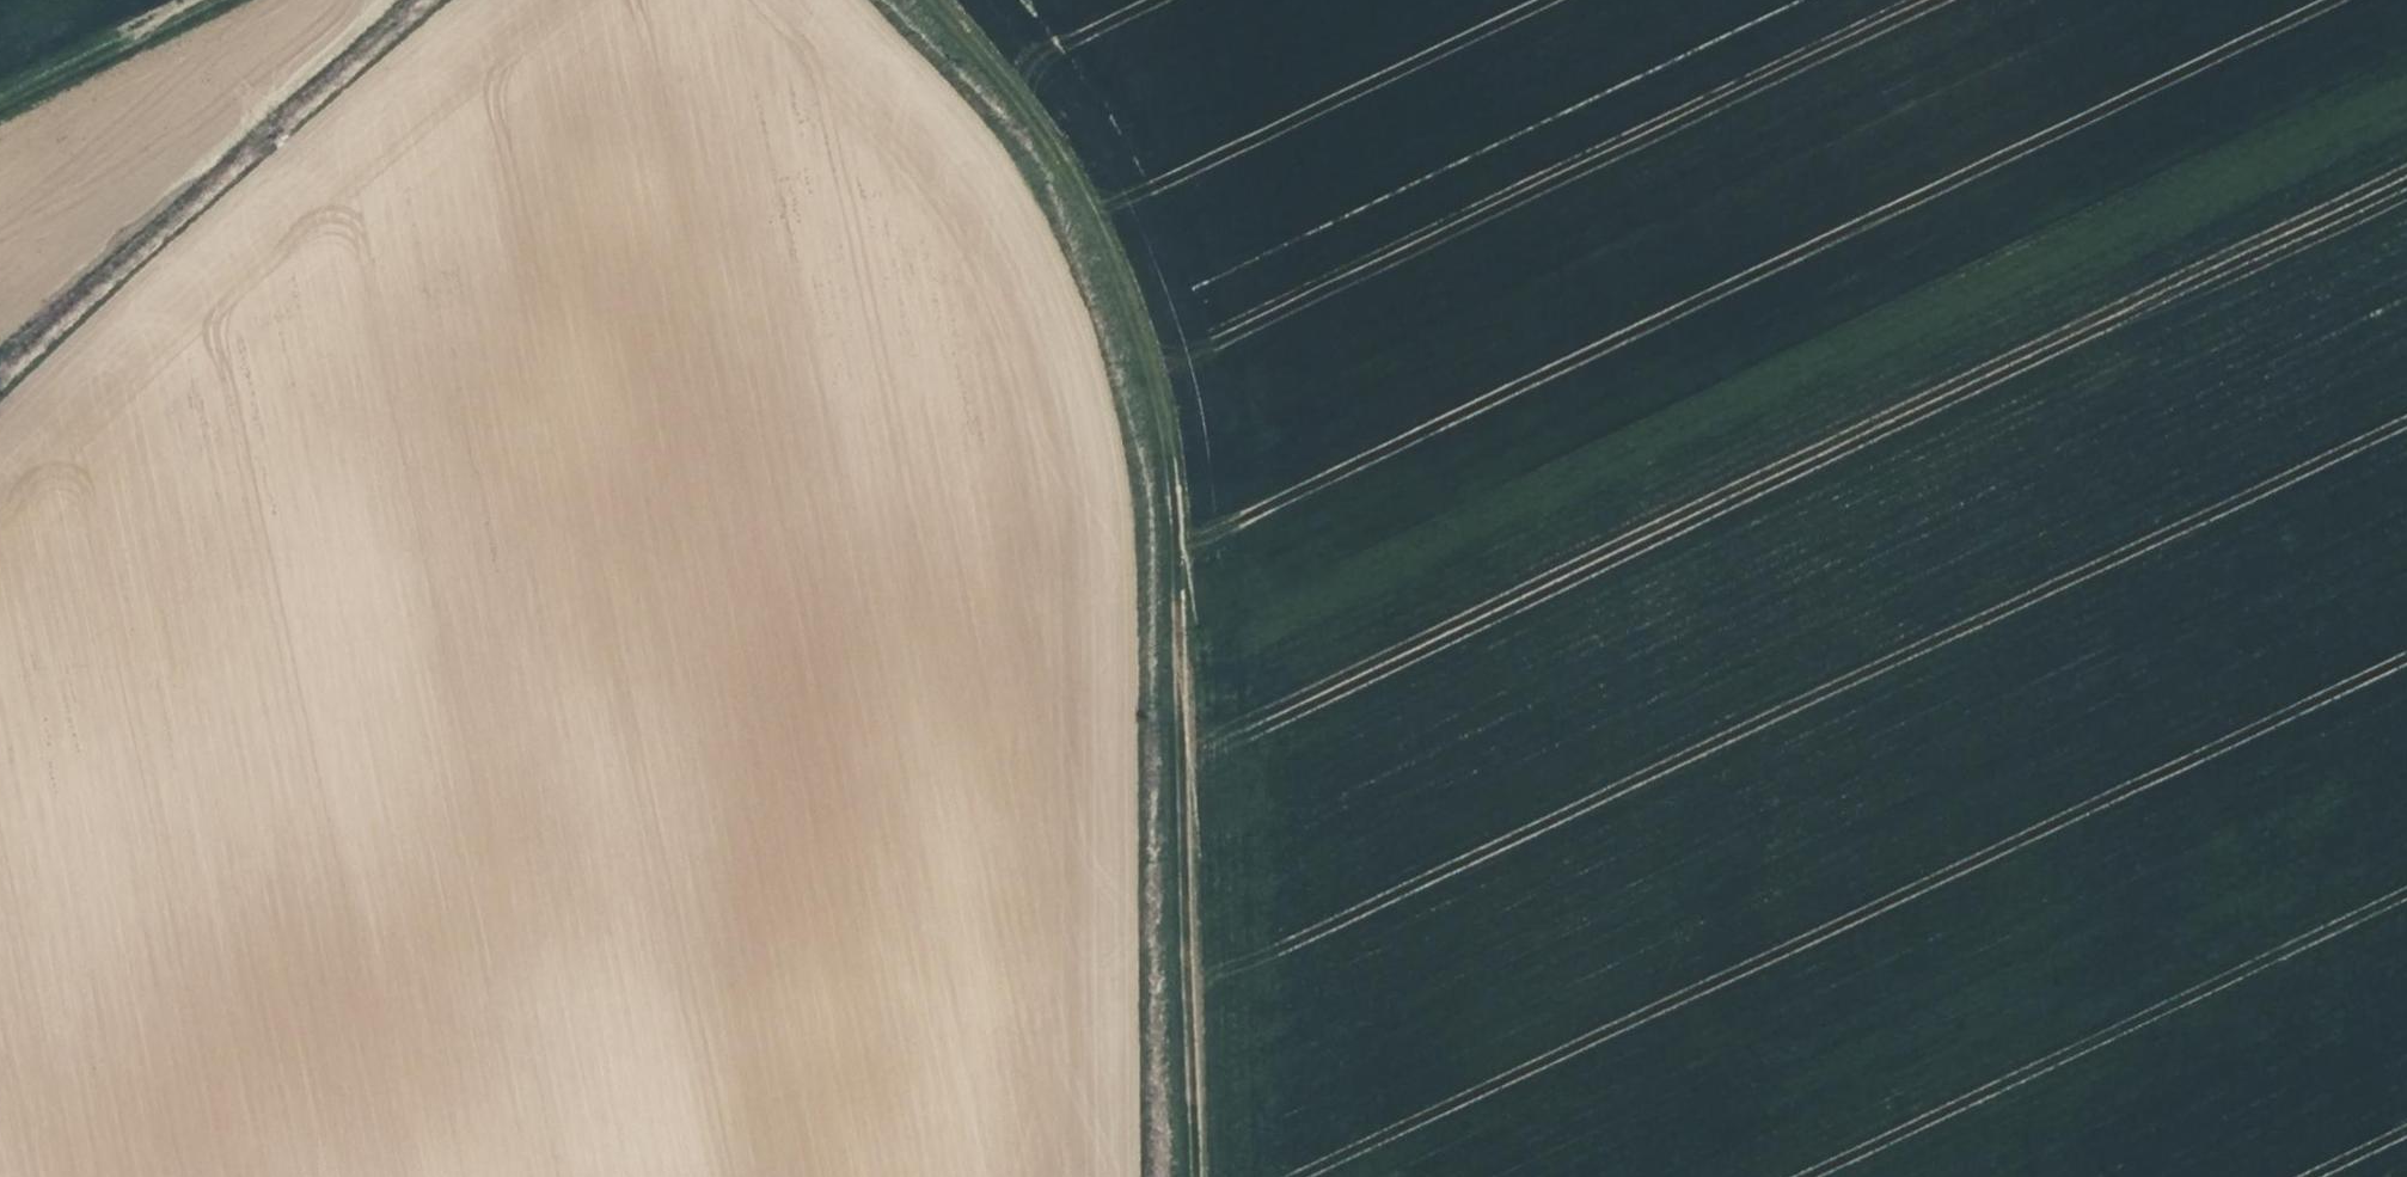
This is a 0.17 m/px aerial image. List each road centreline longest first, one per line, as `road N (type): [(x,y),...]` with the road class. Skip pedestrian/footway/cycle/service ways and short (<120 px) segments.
road 1 (track): [(939,0),(1036,104),(1093,194),(1163,388),(1179,502),(1197,1176)]
road 2 (track): [(0,101),(213,0)]

